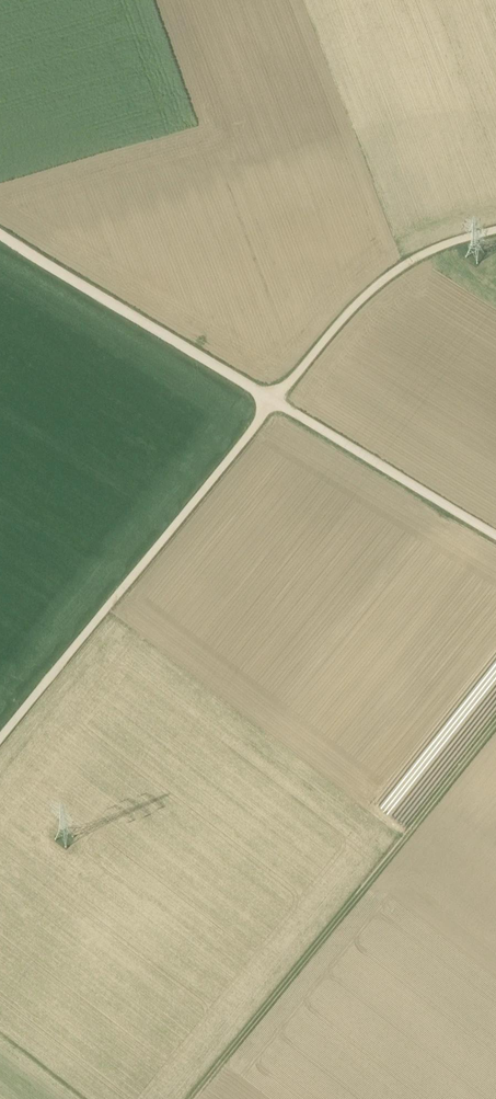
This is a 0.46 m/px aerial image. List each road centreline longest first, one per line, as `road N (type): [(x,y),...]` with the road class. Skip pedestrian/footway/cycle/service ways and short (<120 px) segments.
road 1 (track): [(0,235),(495,540)]
road 2 (track): [(190,1098),(495,723)]
road 3 (track): [(274,402),(0,743)]
road 4 (track): [(274,402),(369,289),(404,263),(495,230)]

